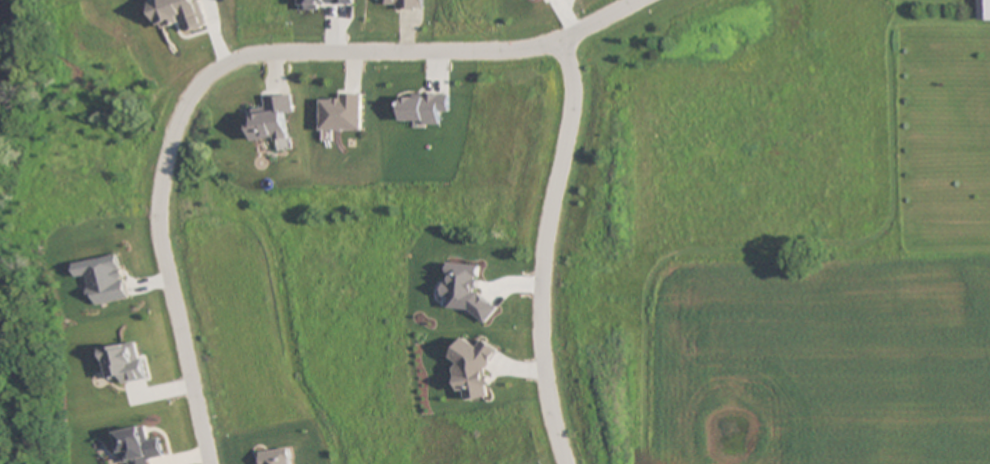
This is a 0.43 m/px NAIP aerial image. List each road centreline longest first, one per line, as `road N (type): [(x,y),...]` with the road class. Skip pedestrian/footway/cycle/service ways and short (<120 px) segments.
road 1 (residential): [(205,463),(155,218),(193,90),(214,70),(270,51),(521,50),(631,0)]
road 2 (residential): [(564,463),(537,319),(546,213),(570,107),(557,38)]

